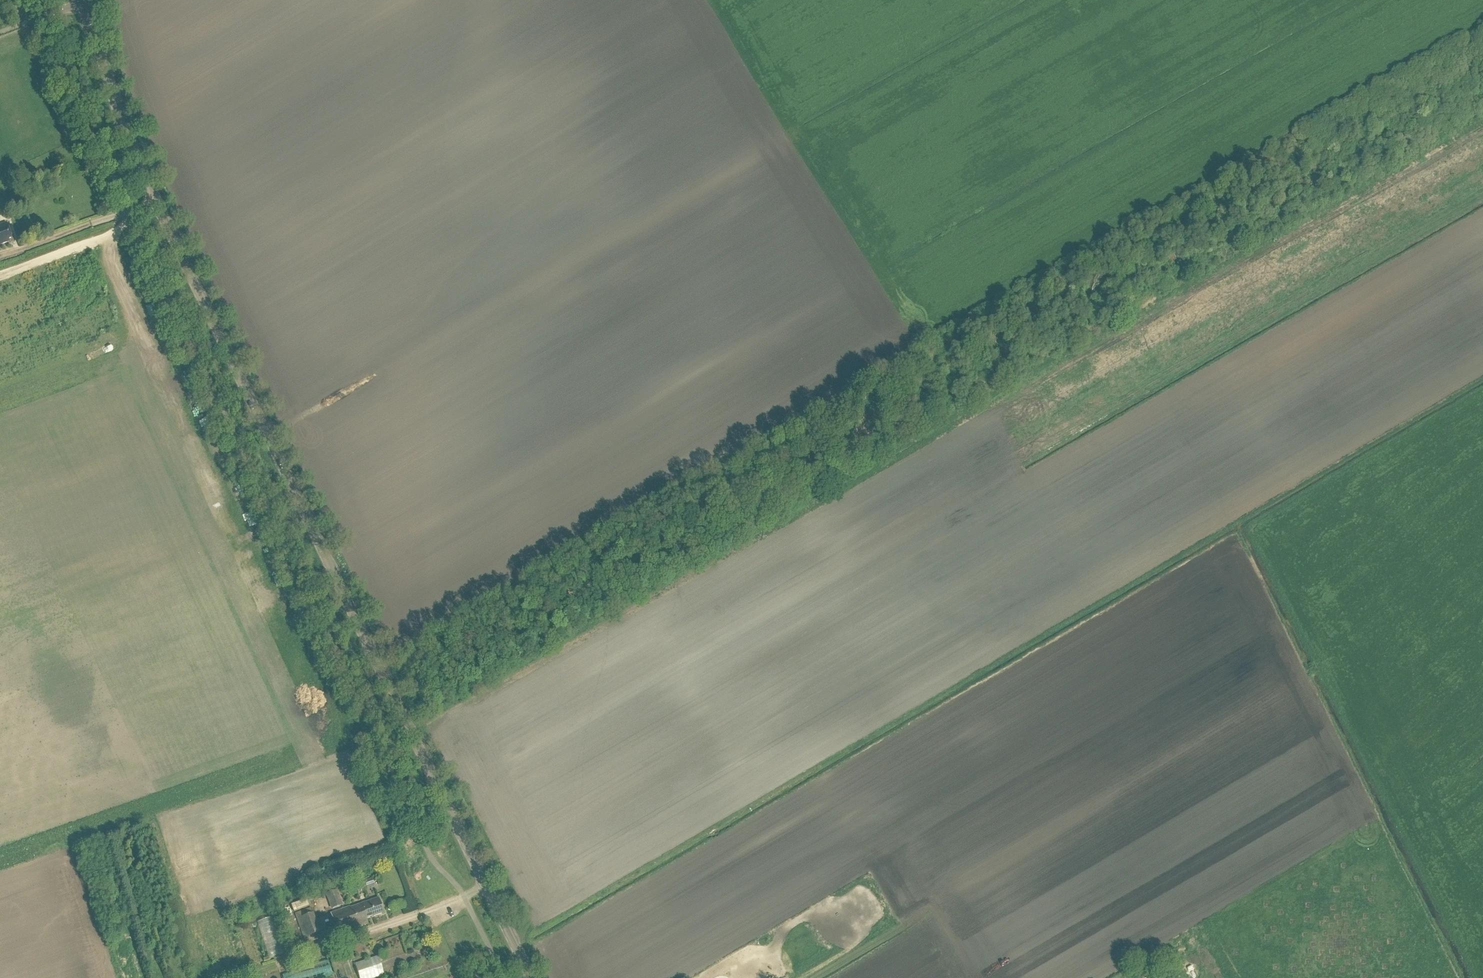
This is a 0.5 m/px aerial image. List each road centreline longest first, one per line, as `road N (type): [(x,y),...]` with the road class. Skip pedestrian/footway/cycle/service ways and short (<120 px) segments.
road 1 (tertiary): [(533,977),(146,182),(86,2)]
road 2 (track): [(487,887),(240,977)]
road 3 (track): [(0,276),(112,235),(133,218)]

